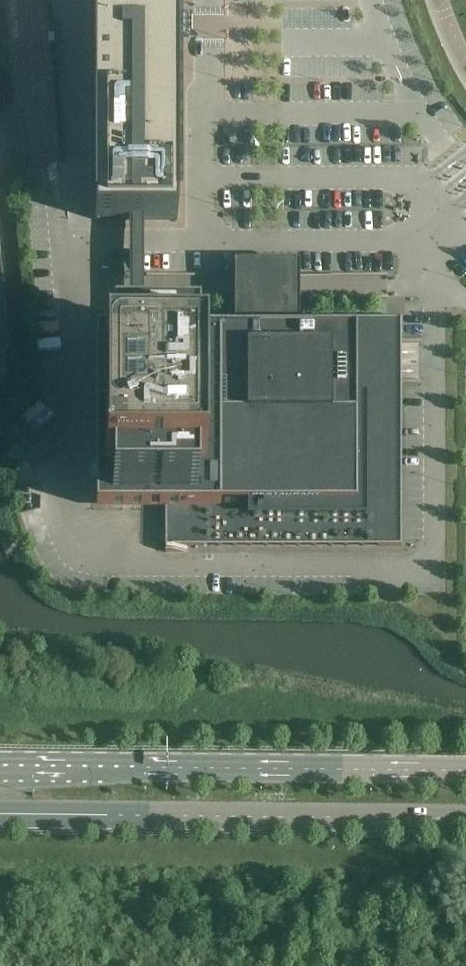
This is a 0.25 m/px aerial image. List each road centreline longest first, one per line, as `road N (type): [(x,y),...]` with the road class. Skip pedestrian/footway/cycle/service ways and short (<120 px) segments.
road 1 (tertiary): [(0,814),(465,818)]
road 2 (tertiary): [(465,772),(0,768)]
road 3 (residential): [(36,130),(24,0)]

